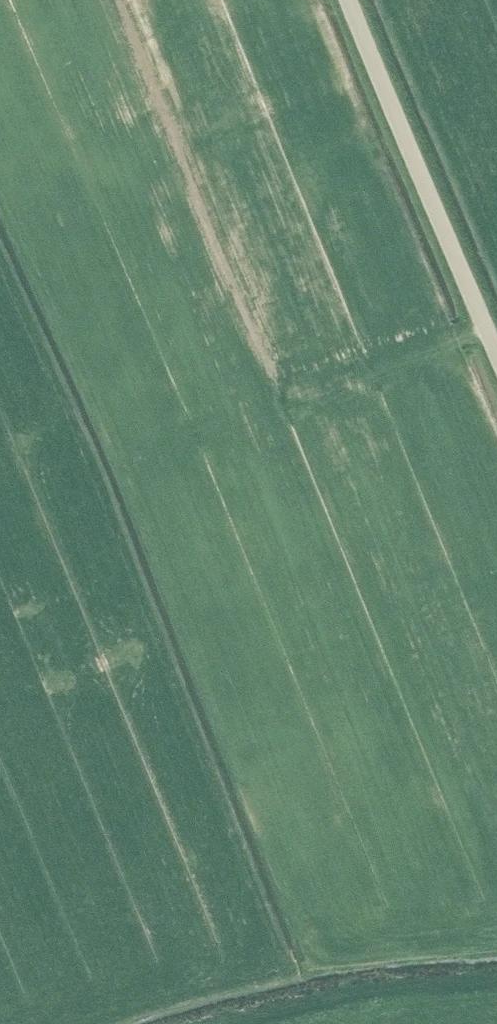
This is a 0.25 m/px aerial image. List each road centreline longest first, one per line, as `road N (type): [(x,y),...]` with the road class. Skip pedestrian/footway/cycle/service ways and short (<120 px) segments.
road 1 (unclassified): [(496,352),(350,0)]

